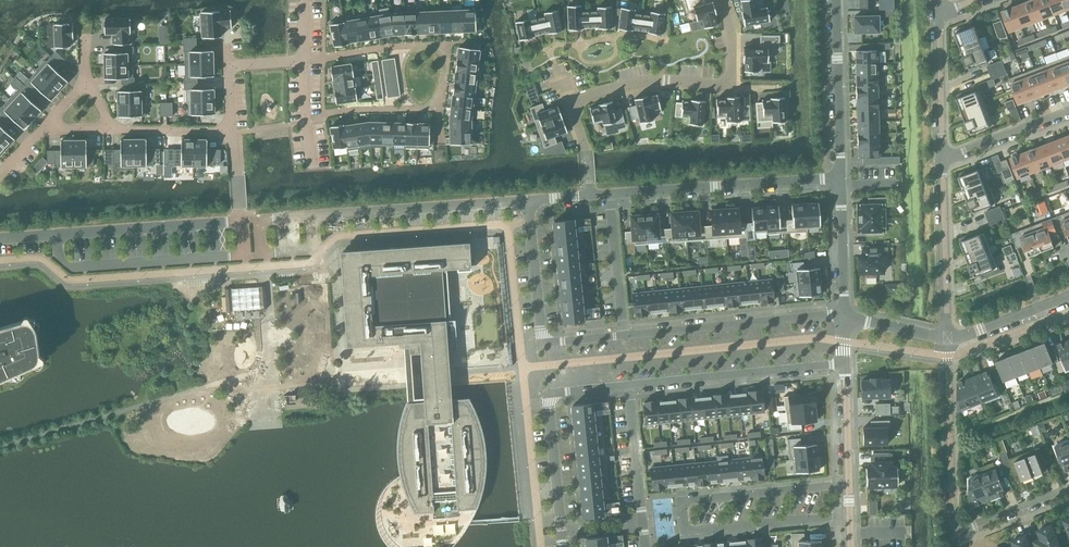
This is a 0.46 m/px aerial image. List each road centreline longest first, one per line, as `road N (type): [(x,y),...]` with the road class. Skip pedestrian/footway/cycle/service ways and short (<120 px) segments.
road 1 (residential): [(849,485),(683,502),(686,530),(850,516)]
road 2 (residential): [(591,194),(573,102),(643,81),(728,86),(731,48),(720,0)]
road 3 (residential): [(0,238),(241,220),(233,131)]
road 4 (residential): [(1068,489),(973,527),(952,519),(947,342)]
road 5 (residential): [(625,336),(543,344),(527,198),(591,194)]
road 6 (residential): [(610,192),(842,179)]
road 7 (residential): [(843,311),(625,336)]
road 8 (residential): [(629,387),(846,365)]
road 9 (residential): [(947,342),(945,161)]
road 10 (residential): [(836,0),(842,179)]
road 11 (residential): [(646,546),(629,387)]
road 12 (residential): [(625,336),(610,192)]
road 13 (residential): [(945,161),(940,18)]
road 14 (residential): [(233,131),(228,65),(303,59)]
road 15 (residential): [(549,411),(564,546)]
road 16 (residential): [(1068,112),(945,161)]
road 17 (residential): [(842,179),(843,311)]
road 18 (tertiary): [(947,342),(1068,297)]

